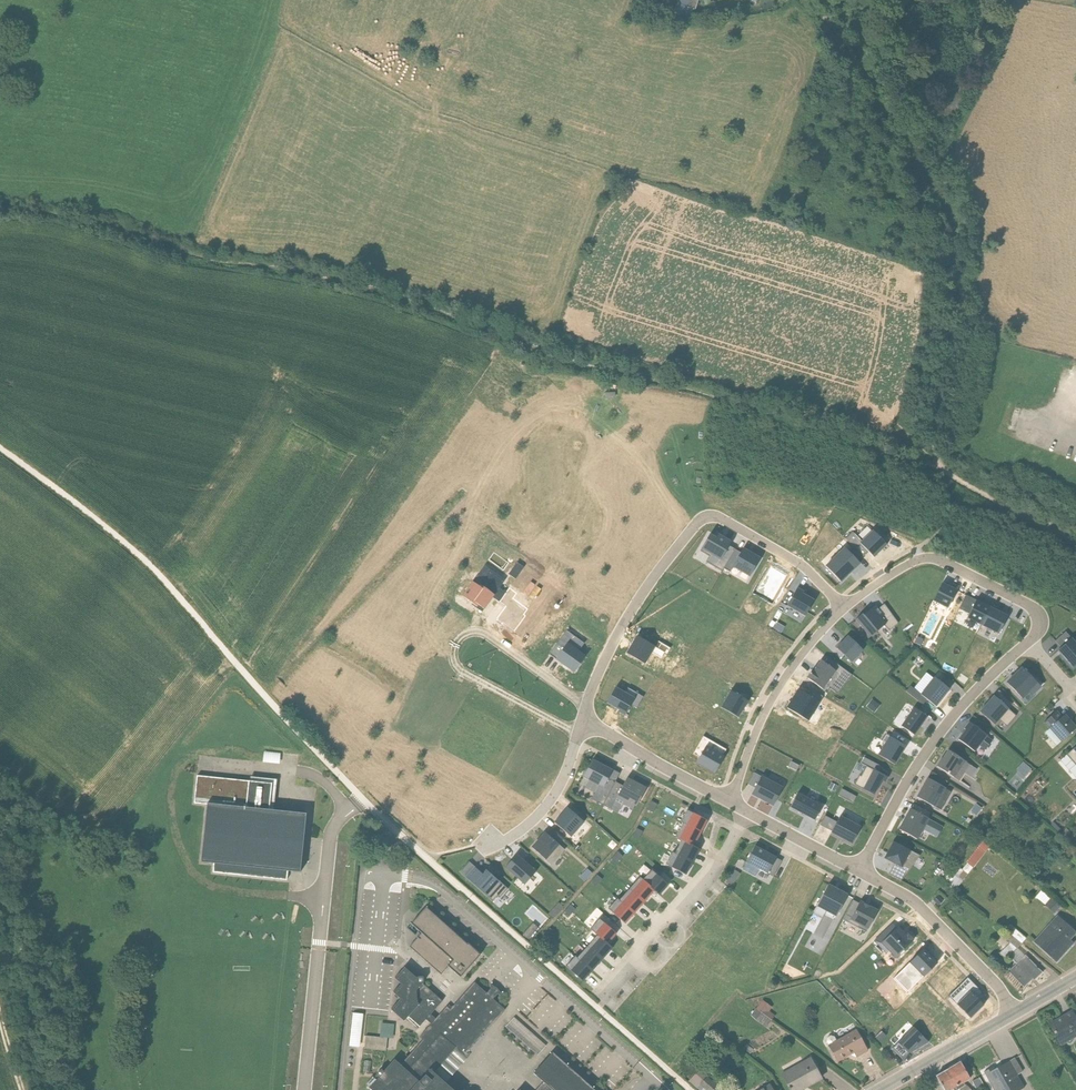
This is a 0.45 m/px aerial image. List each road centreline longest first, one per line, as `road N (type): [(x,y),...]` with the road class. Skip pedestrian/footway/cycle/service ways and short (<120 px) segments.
road 1 (unclassified): [(0,450),(137,554),(362,798),(689,1089)]
road 2 (track): [(947,472),(931,422),(955,286),(954,232),(828,16),(807,0)]
road 3 (residential): [(585,713),(622,627),(704,520),(714,517),(797,562),(843,607)]
road 4 (residential): [(585,713),(578,699),(484,632),(457,642),(455,662),(467,676),(570,729),(581,728)]
road 5 (residential): [(858,869),(921,756),(1026,644)]
road 6 (residential): [(1026,644),(1039,620),(1031,607),(934,560),(902,568),(843,607)]
road 7 (residential): [(751,815),(608,996)]
road 8 (residential): [(843,607),(778,689),(728,800)]
road 9 (residential): [(858,869),(919,907),(1013,1014)]
road 10 (residential): [(583,723),(728,800)]
road 11 (tertiary): [(881,1089),(1013,1014)]
road 12 (residential): [(494,845),(530,825),(551,798),(581,728)]
road 13 (track): [(947,472),(1075,542)]
road 14 (residential): [(751,815),(858,869)]

